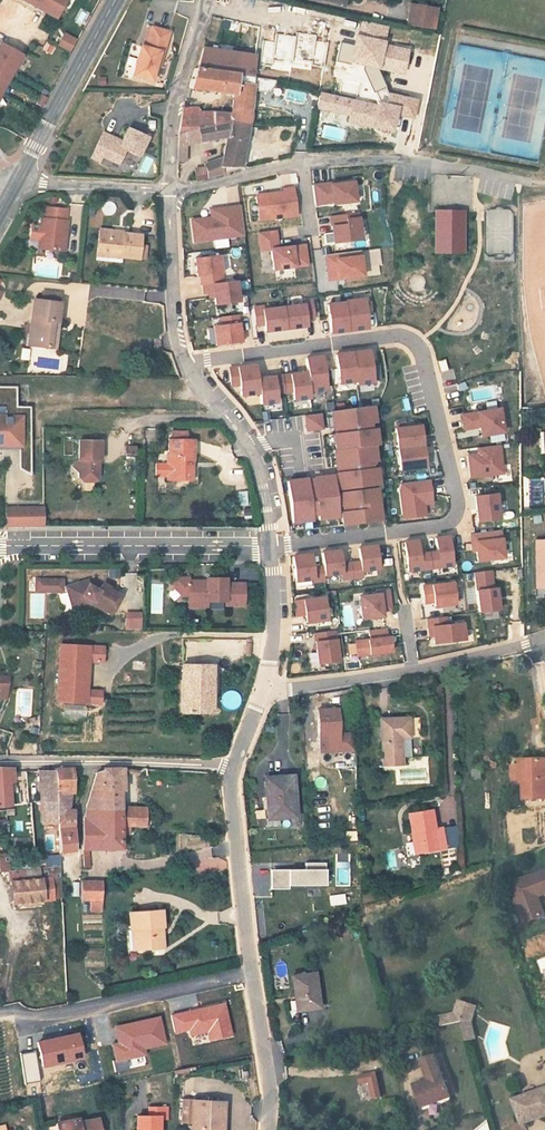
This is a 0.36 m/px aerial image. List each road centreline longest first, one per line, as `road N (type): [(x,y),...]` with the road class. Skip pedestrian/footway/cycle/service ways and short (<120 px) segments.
road 1 (residential): [(184,360),(423,336),(451,465),(458,518),(453,528),(272,551)]
road 2 (residential): [(232,769),(267,1129)]
road 3 (residential): [(0,548),(272,551)]
road 4 (residential): [(0,763),(232,769)]
road 5 (residential): [(272,551),(253,456),(184,360)]
road 6 (secondary): [(116,0),(17,182)]
road 7 (residential): [(170,193),(178,93),(204,0)]
road 8 (residential): [(184,360),(174,331),(170,193)]
road 9 (residential): [(260,692),(415,671)]
road 10 (residential): [(17,182),(170,193)]
road 11 (residential): [(260,692),(280,641),(272,551)]
road 12 (residential): [(302,165),(170,193)]
road 13 (residential): [(415,671),(544,642)]
road 14 (residential): [(427,162),(302,165)]

